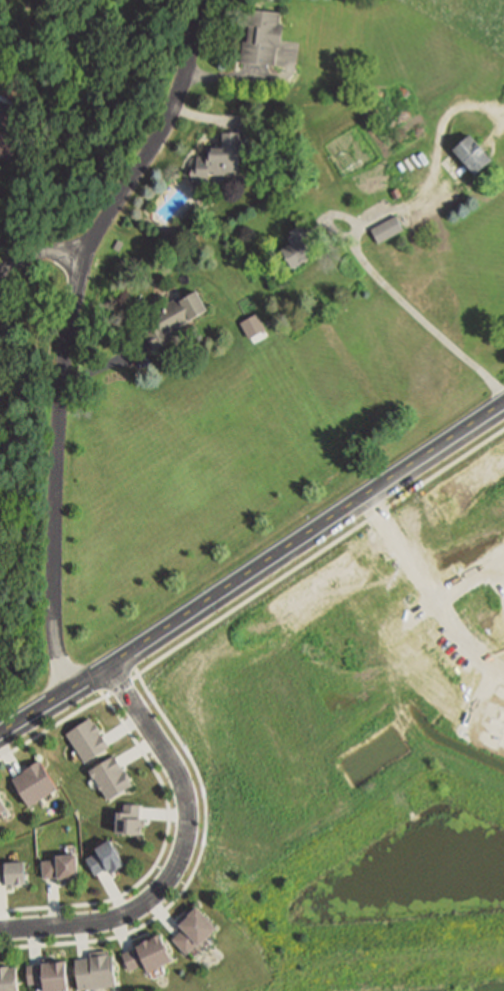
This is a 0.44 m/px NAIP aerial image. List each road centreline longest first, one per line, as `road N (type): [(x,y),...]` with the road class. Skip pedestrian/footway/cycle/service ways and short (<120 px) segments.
road 1 (residential): [(67,690),(53,651),(51,552),(58,413),(78,281),(88,244),(176,100),(195,0)]
road 2 (residential): [(503,401),(0,731)]
road 3 (residential): [(0,928),(105,919),(159,887),(178,860),(186,827),(175,767),(110,666)]

